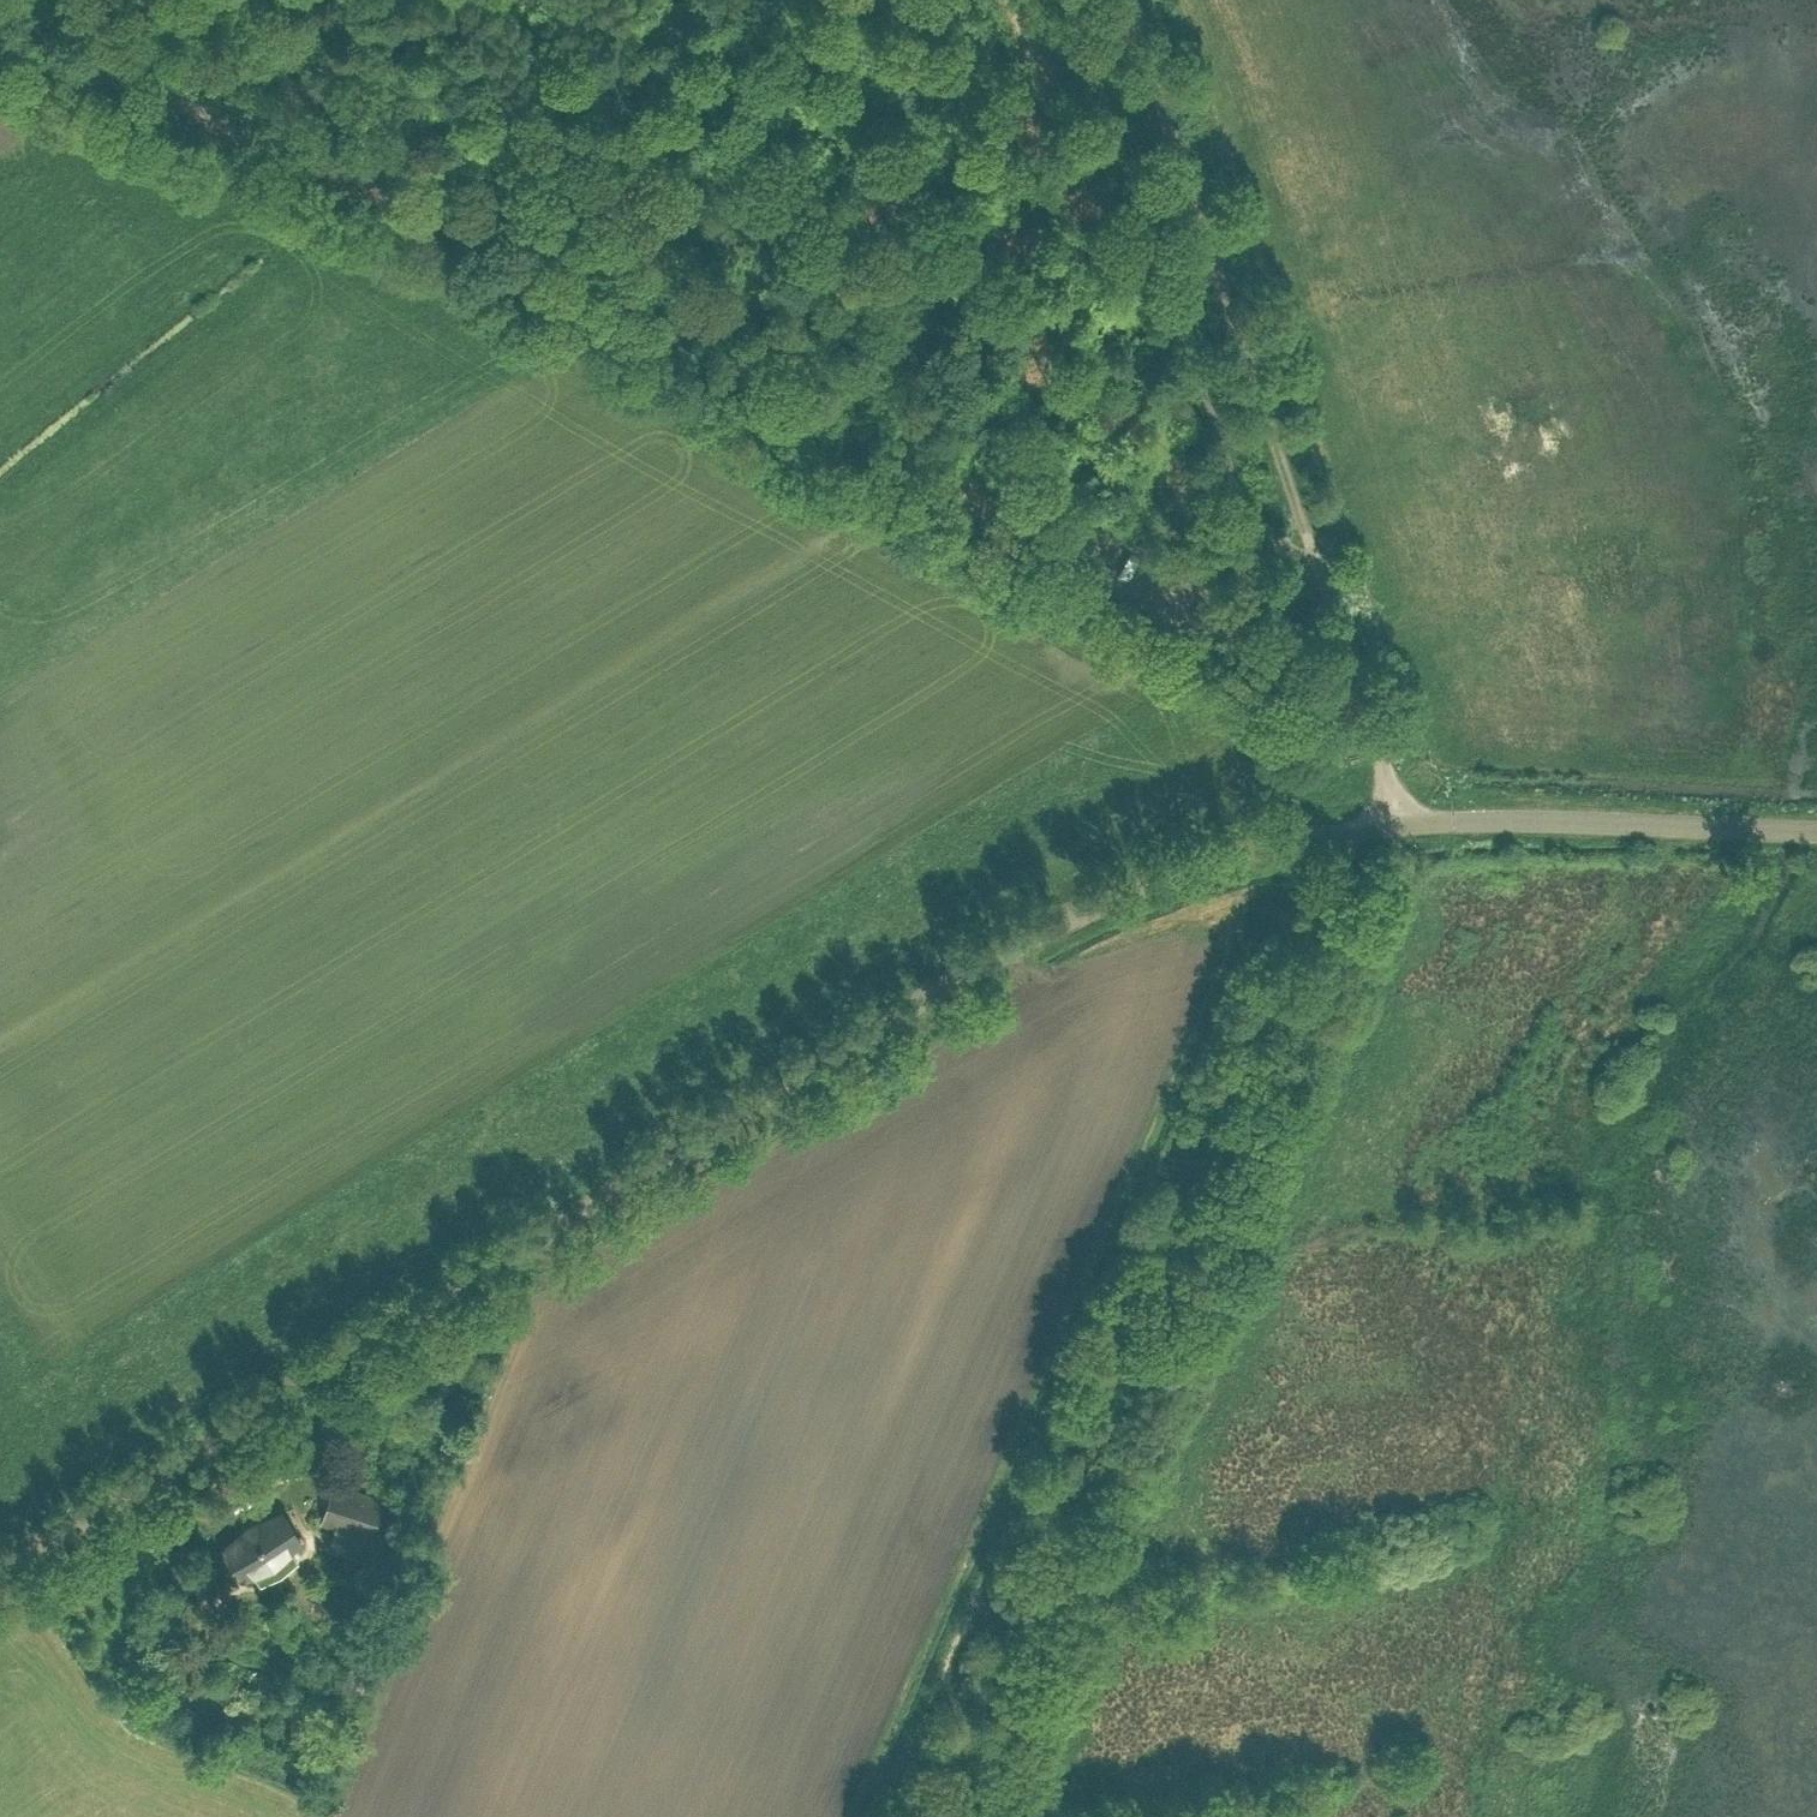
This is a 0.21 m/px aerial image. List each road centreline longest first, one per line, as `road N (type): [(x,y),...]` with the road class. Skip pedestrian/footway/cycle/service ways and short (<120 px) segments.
road 1 (unclassified): [(0,1567),(1020,941),(1160,879),(1398,819)]
road 2 (track): [(1358,699),(1312,691),(859,446),(327,176),(60,63),(0,51)]
road 3 (track): [(1316,564),(1127,0)]
road 4 (unclassified): [(1816,832),(1398,819)]
road 5 (unclassified): [(1398,819),(1316,564)]

